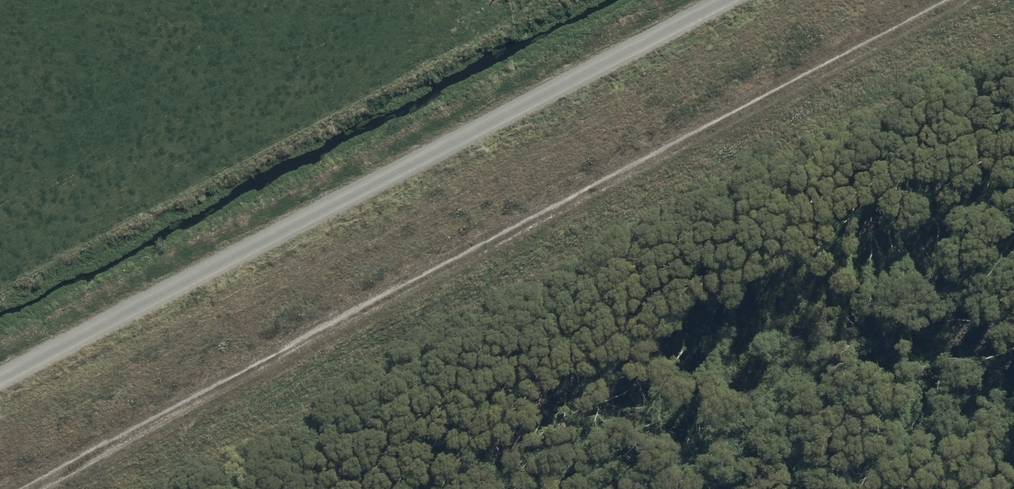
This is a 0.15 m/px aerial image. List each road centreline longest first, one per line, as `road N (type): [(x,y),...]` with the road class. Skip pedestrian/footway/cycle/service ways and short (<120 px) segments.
road 1 (track): [(960,0),(39,488)]
road 2 (unclassified): [(724,0),(0,378)]

